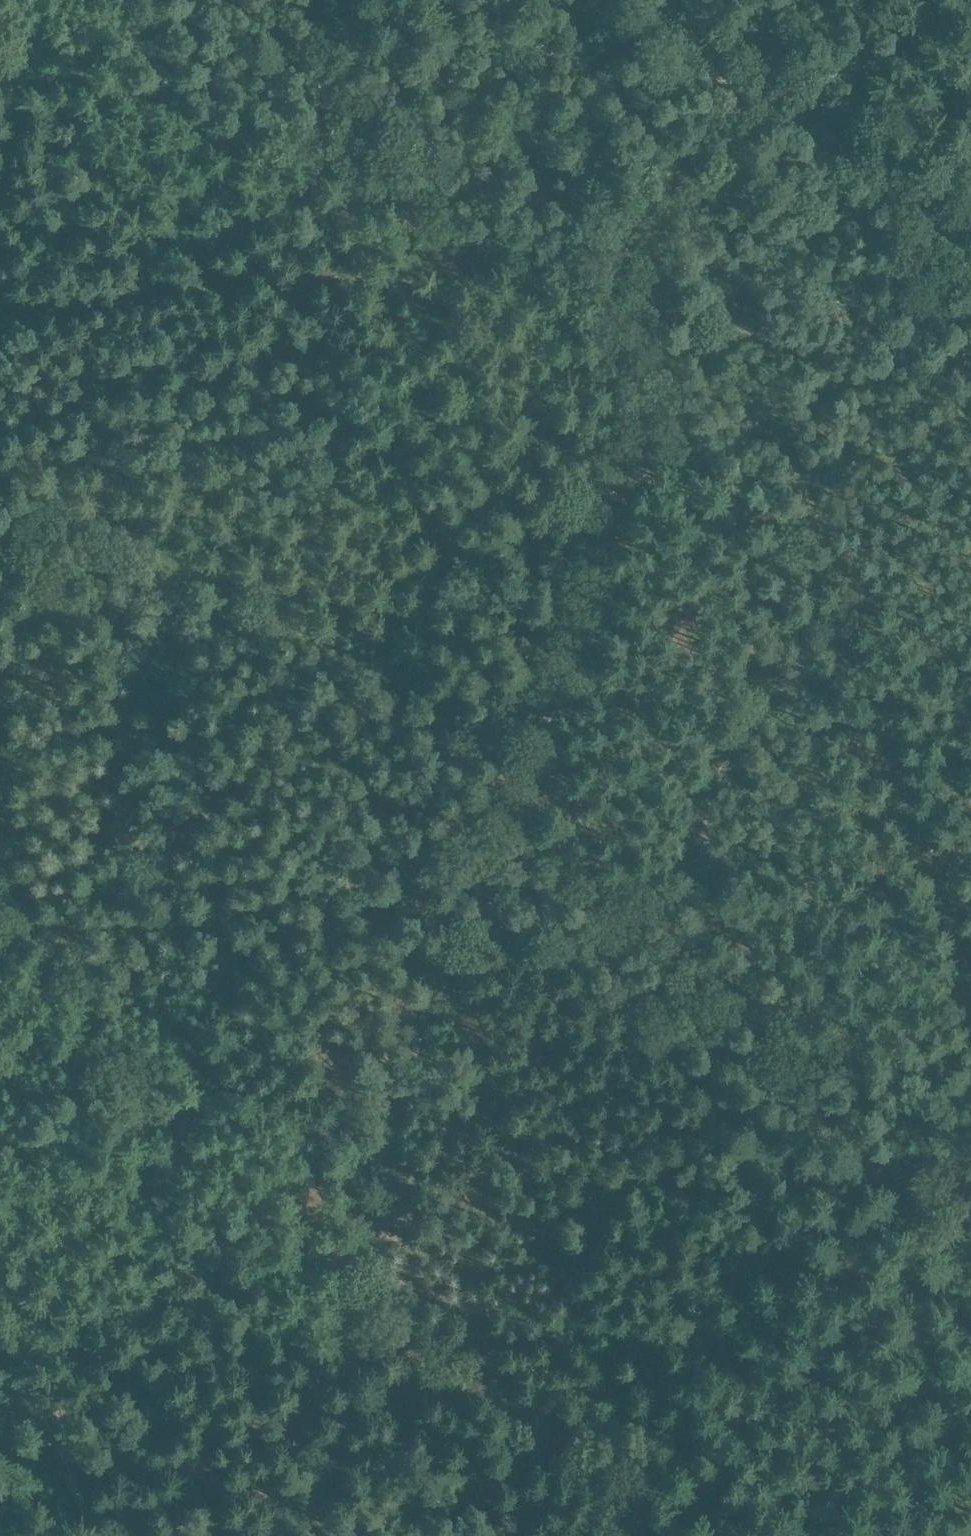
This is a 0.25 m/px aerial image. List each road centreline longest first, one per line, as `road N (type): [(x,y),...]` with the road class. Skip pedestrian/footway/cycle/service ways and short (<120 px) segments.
road 1 (track): [(740,72),(493,877),(970,1227)]
road 2 (track): [(493,877),(377,1165),(265,1535)]
road 3 (track): [(0,1353),(91,1535)]
road 4 (track): [(840,147),(970,245)]
road 5 (track): [(866,0),(840,147)]
road 6 (track): [(740,72),(840,147)]
road 7 (track): [(642,0),(740,72)]

